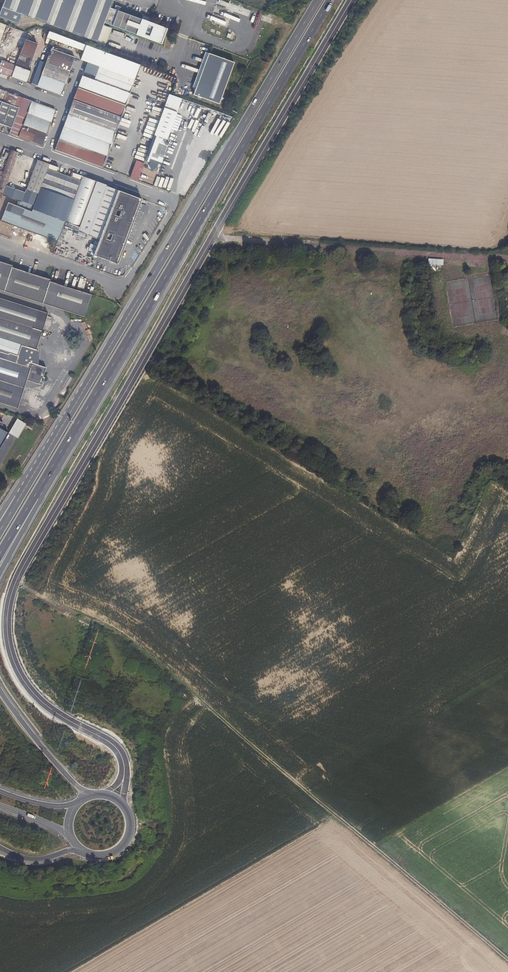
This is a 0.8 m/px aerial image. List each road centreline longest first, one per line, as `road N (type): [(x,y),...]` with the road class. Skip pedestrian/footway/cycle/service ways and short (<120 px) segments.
road 1 (tertiary): [(125,768),(116,748),(52,710),(23,680),(8,635),(12,592),(351,0)]
road 2 (track): [(15,582),(138,645),(507,959)]
road 3 (primary): [(35,499),(331,0)]
road 4 (primary): [(318,0),(20,495)]
road 5 (unclassified): [(46,153),(174,206),(121,287),(0,242)]
road 6 (primary): [(87,797),(0,691)]

